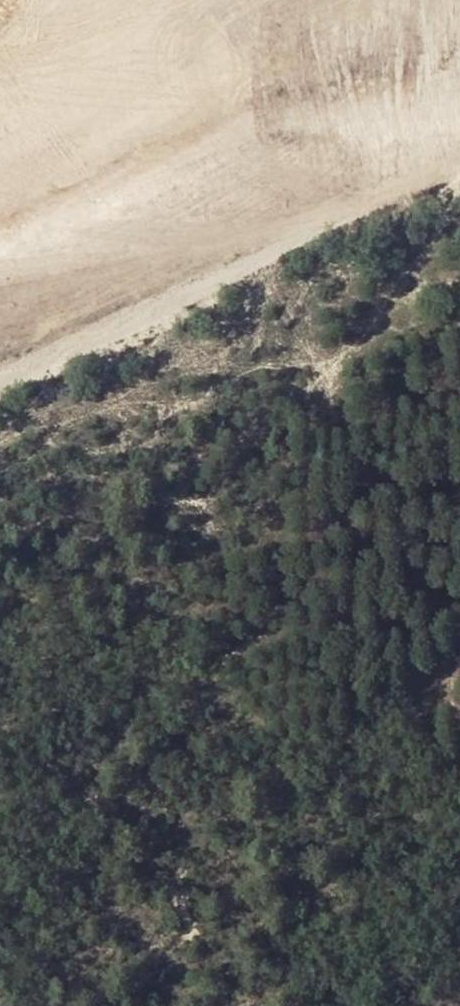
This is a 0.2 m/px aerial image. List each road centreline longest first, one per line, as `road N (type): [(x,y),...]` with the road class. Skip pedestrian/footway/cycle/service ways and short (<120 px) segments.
road 1 (track): [(0,375),(459,160)]

